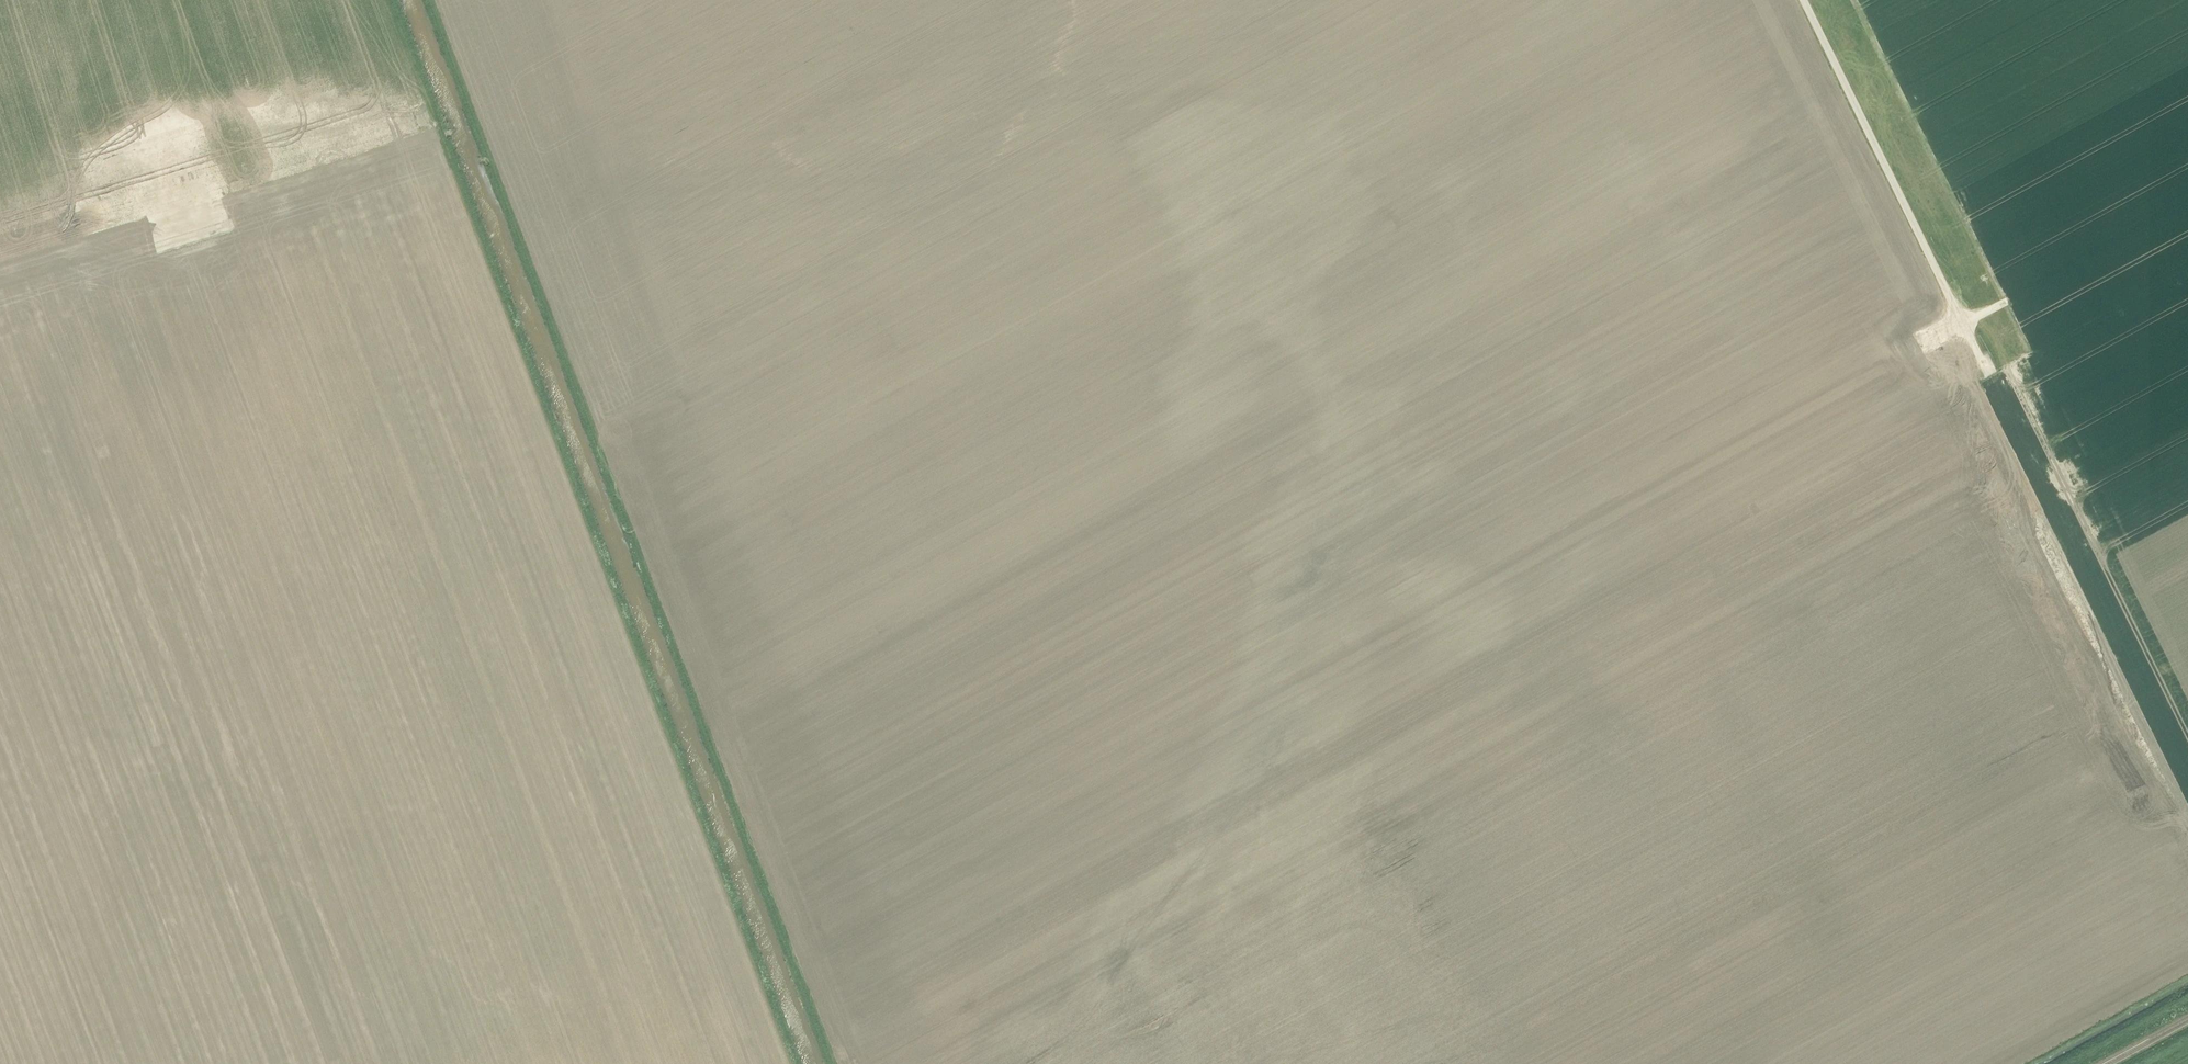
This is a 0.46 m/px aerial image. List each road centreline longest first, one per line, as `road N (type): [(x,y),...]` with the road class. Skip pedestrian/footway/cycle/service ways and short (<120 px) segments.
road 1 (unclassified): [(1990,373),(1805,0)]

